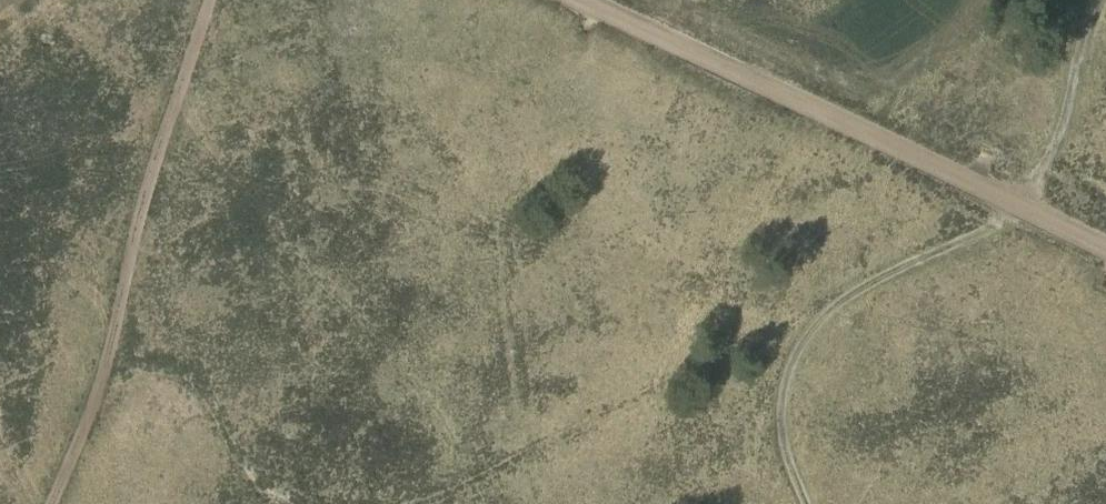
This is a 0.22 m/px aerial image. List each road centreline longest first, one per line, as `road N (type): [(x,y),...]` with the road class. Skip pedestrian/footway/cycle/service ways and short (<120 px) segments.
road 1 (track): [(1023,208),(395,503)]
road 2 (track): [(583,0),(1105,248)]
road 3 (track): [(208,0),(143,192),(104,368)]
road 4 (track): [(867,284),(810,331),(784,377),(779,422),(801,503)]
road 5 (track): [(282,503),(238,466),(173,364),(104,368)]
road 6 (track): [(1023,208),(1059,144),(1089,0)]
road 7 (track): [(104,368),(50,503)]

